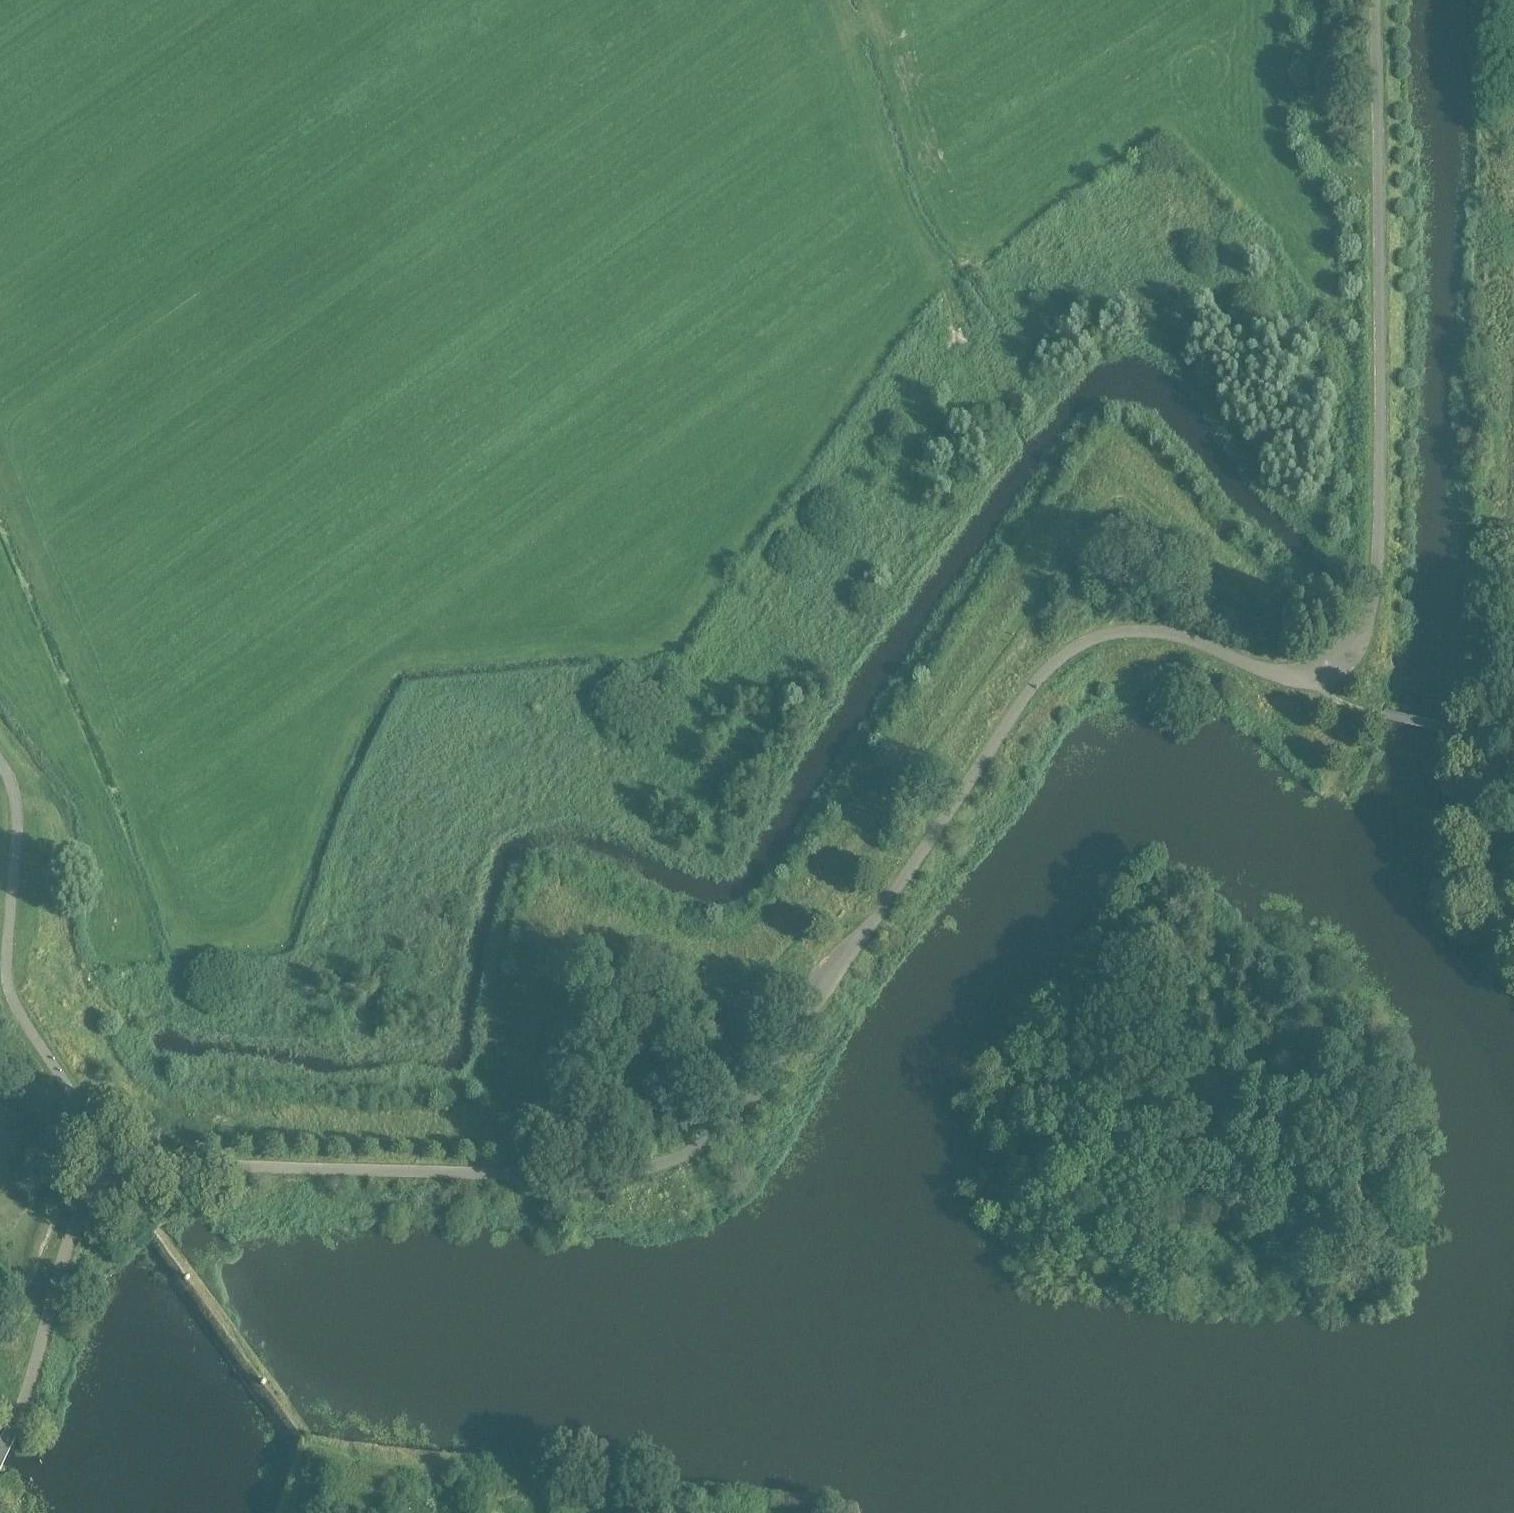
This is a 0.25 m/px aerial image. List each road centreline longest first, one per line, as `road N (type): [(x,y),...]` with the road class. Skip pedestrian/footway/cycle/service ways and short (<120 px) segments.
road 1 (unclassified): [(1373,0),(1378,562),(1373,608),(1346,661),(1318,677),(1279,673),(1177,635),(1124,632),(1052,664),(764,1090),(690,1155),(643,1172),(592,1176),(197,1164),(121,1173),(100,1185),(75,1221),(0,1454)]

